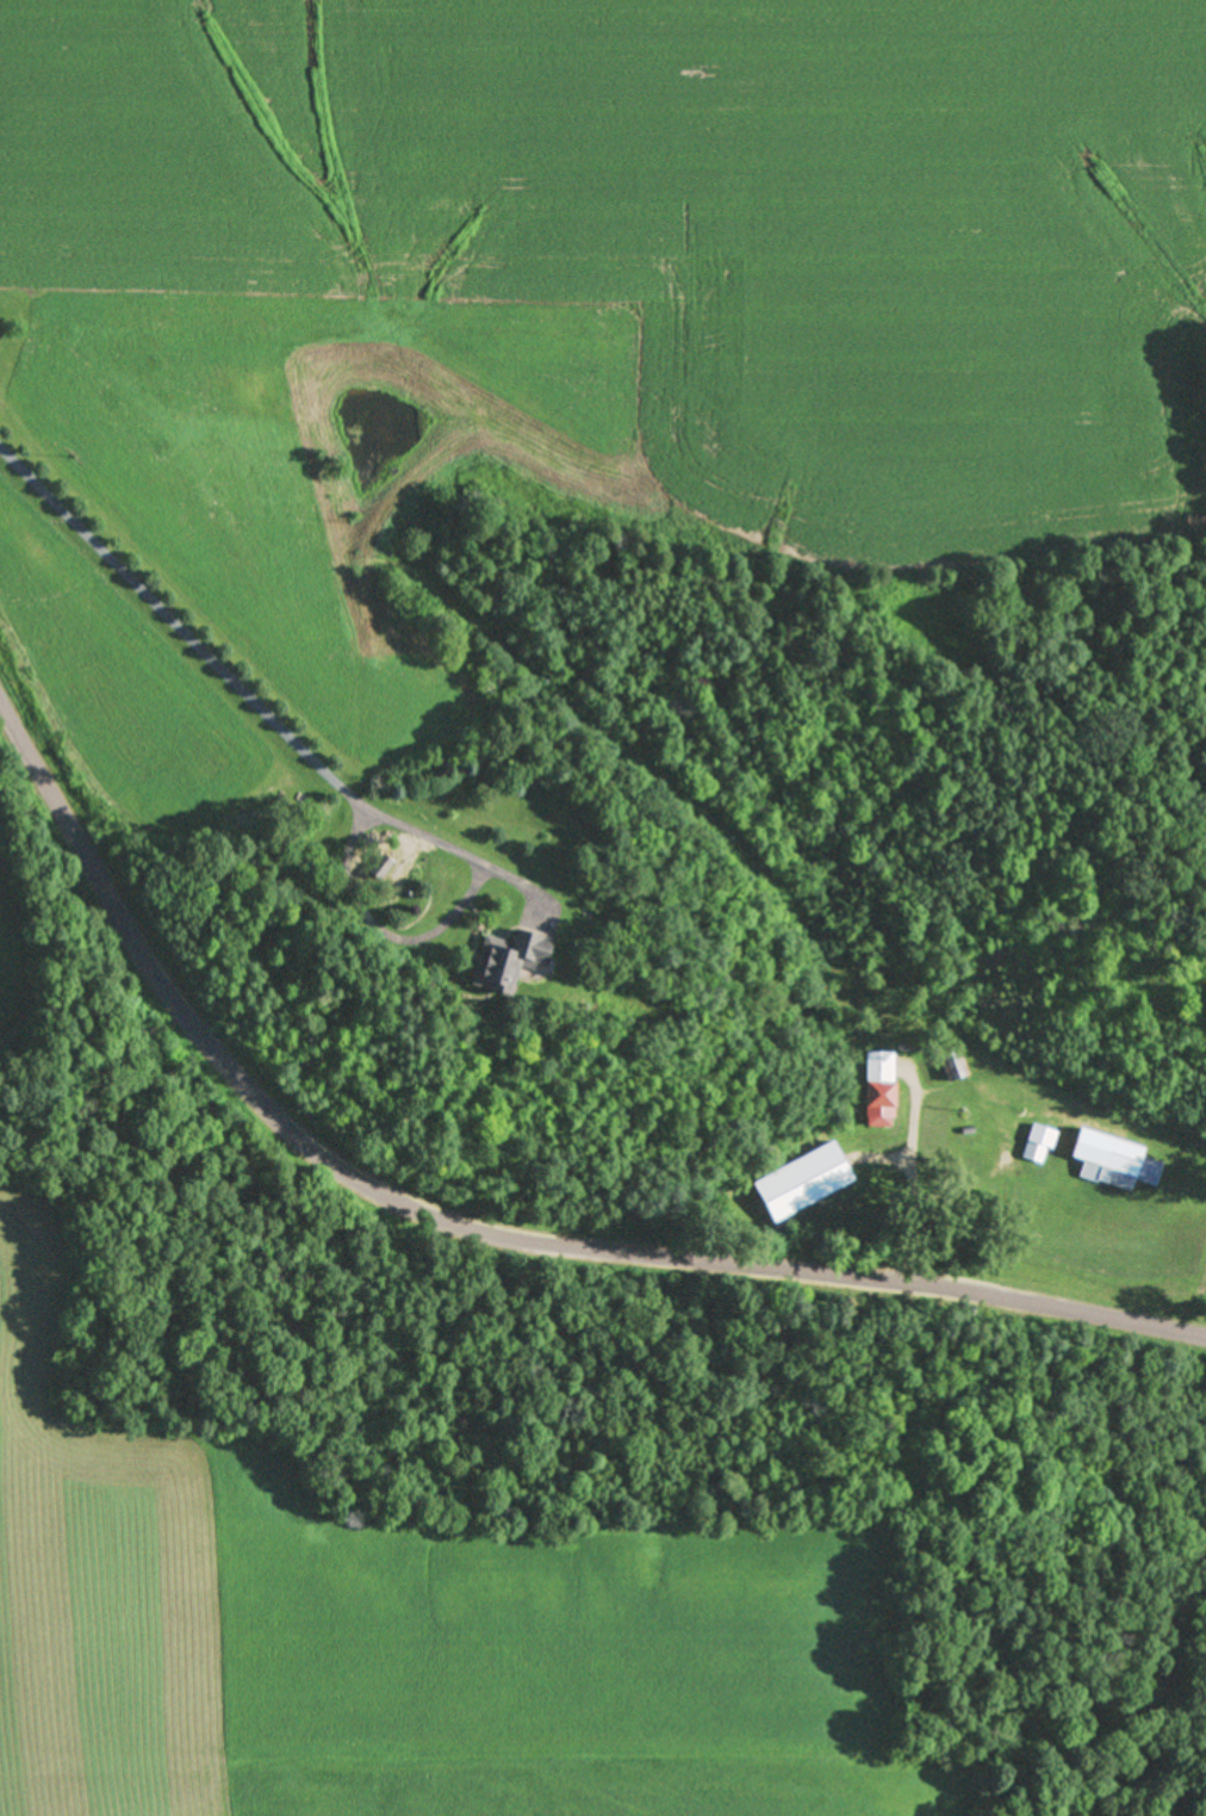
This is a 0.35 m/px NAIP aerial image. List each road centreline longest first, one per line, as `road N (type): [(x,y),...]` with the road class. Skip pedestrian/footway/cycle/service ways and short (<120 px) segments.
road 1 (residential): [(1205,1328),(875,1271),(527,1231),(384,1185),(325,1151),(228,1058),(139,943),(0,691)]

